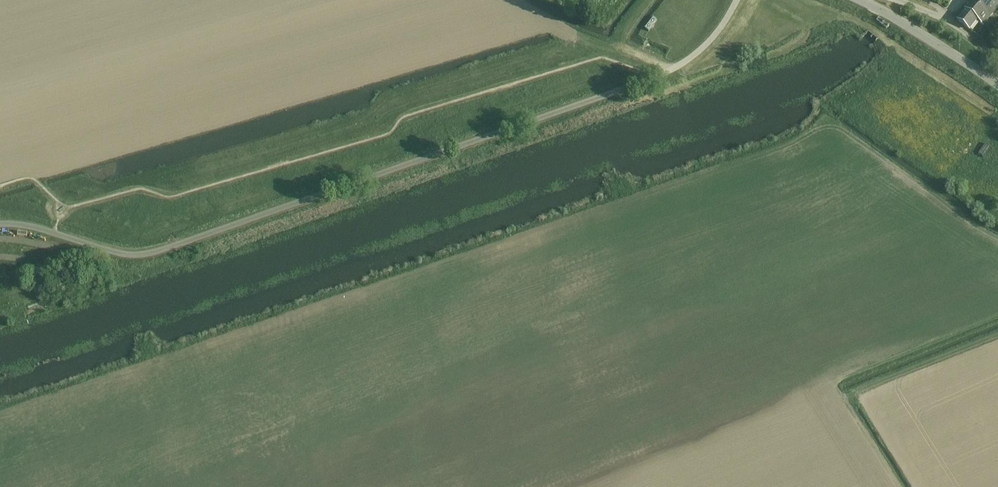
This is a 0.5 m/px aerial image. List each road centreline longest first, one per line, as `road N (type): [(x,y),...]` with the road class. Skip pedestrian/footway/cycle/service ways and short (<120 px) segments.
road 1 (unclassified): [(735,0),(704,47),(643,82),(176,245)]
road 2 (track): [(846,395),(997,334)]
road 3 (tertiary): [(997,84),(859,0)]

